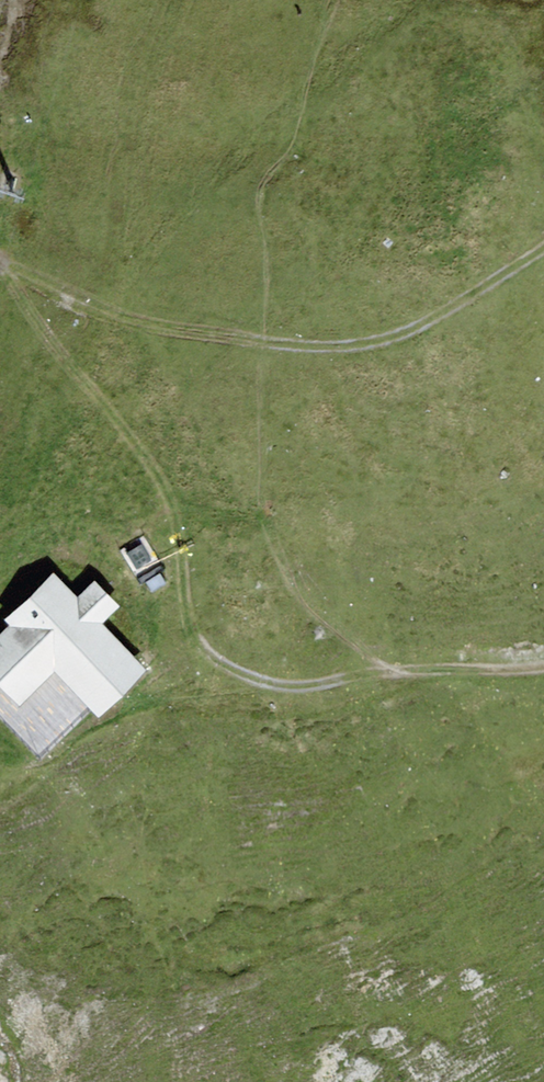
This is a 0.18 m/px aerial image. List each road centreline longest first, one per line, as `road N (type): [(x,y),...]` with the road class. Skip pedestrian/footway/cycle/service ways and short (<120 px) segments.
road 1 (track): [(0,264),(86,310),(155,328),(334,346),(390,336),(543,247)]
road 2 (track): [(169,499),(0,264)]
road 3 (track): [(285,691),(207,657),(191,627),(169,499)]
road 4 (track): [(386,672),(543,664)]
road 5 (track): [(134,723),(205,693),(285,691)]

